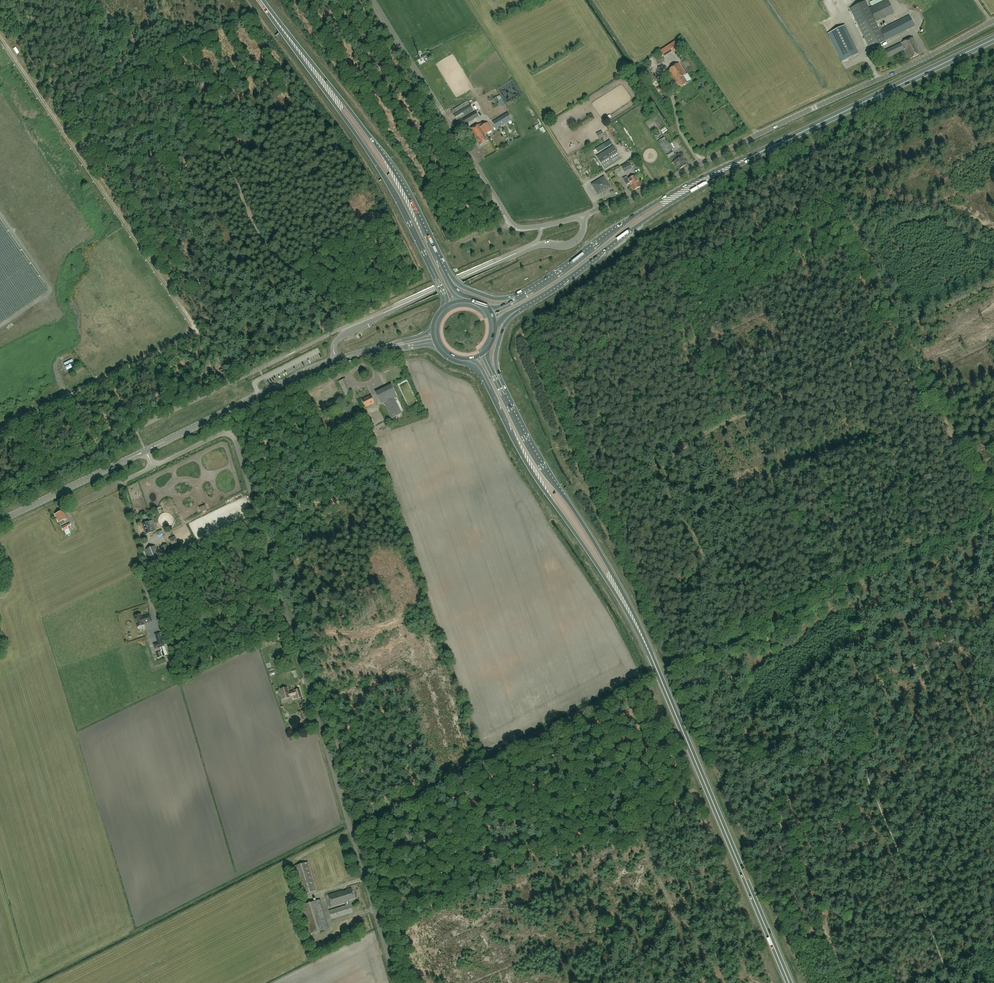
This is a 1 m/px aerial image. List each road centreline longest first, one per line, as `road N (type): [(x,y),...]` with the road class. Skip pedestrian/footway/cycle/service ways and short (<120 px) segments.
road 1 (unclassified): [(396,982),(231,429),(154,466),(146,451)]
road 2 (track): [(845,982),(729,704),(725,640),(993,517)]
road 3 (track): [(66,397),(186,338),(193,326),(0,36)]
road 4 (unclassified): [(582,215),(993,23)]
road 5 (trunk): [(790,982),(644,639)]
road 6 (trunk): [(265,6),(385,179),(447,309)]
road 7 (trunk): [(469,361),(644,639)]
road 8 (track): [(352,324),(257,230),(224,158),(153,69)]
road 9 (trunk): [(446,273),(396,172),(265,6)]
road 10 (unclassified): [(336,360),(335,344),(344,334),(535,247),(568,245),(582,234),(582,215)]
road 11 (trunk): [(644,639),(497,381)]
road 12 (trunk): [(761,152),(640,213),(517,300)]
road 13 (trunk): [(522,308),(647,219),(761,152)]
road 14 (unclassified): [(373,0),(514,224)]
road 15 (trunk): [(761,152),(993,39)]
road 16 (track): [(903,332),(809,137)]
road 17 (tertiary): [(146,451),(336,360)]
road 18 (track): [(993,518),(903,332)]
road 19 (tertiary): [(0,522),(146,451)]

